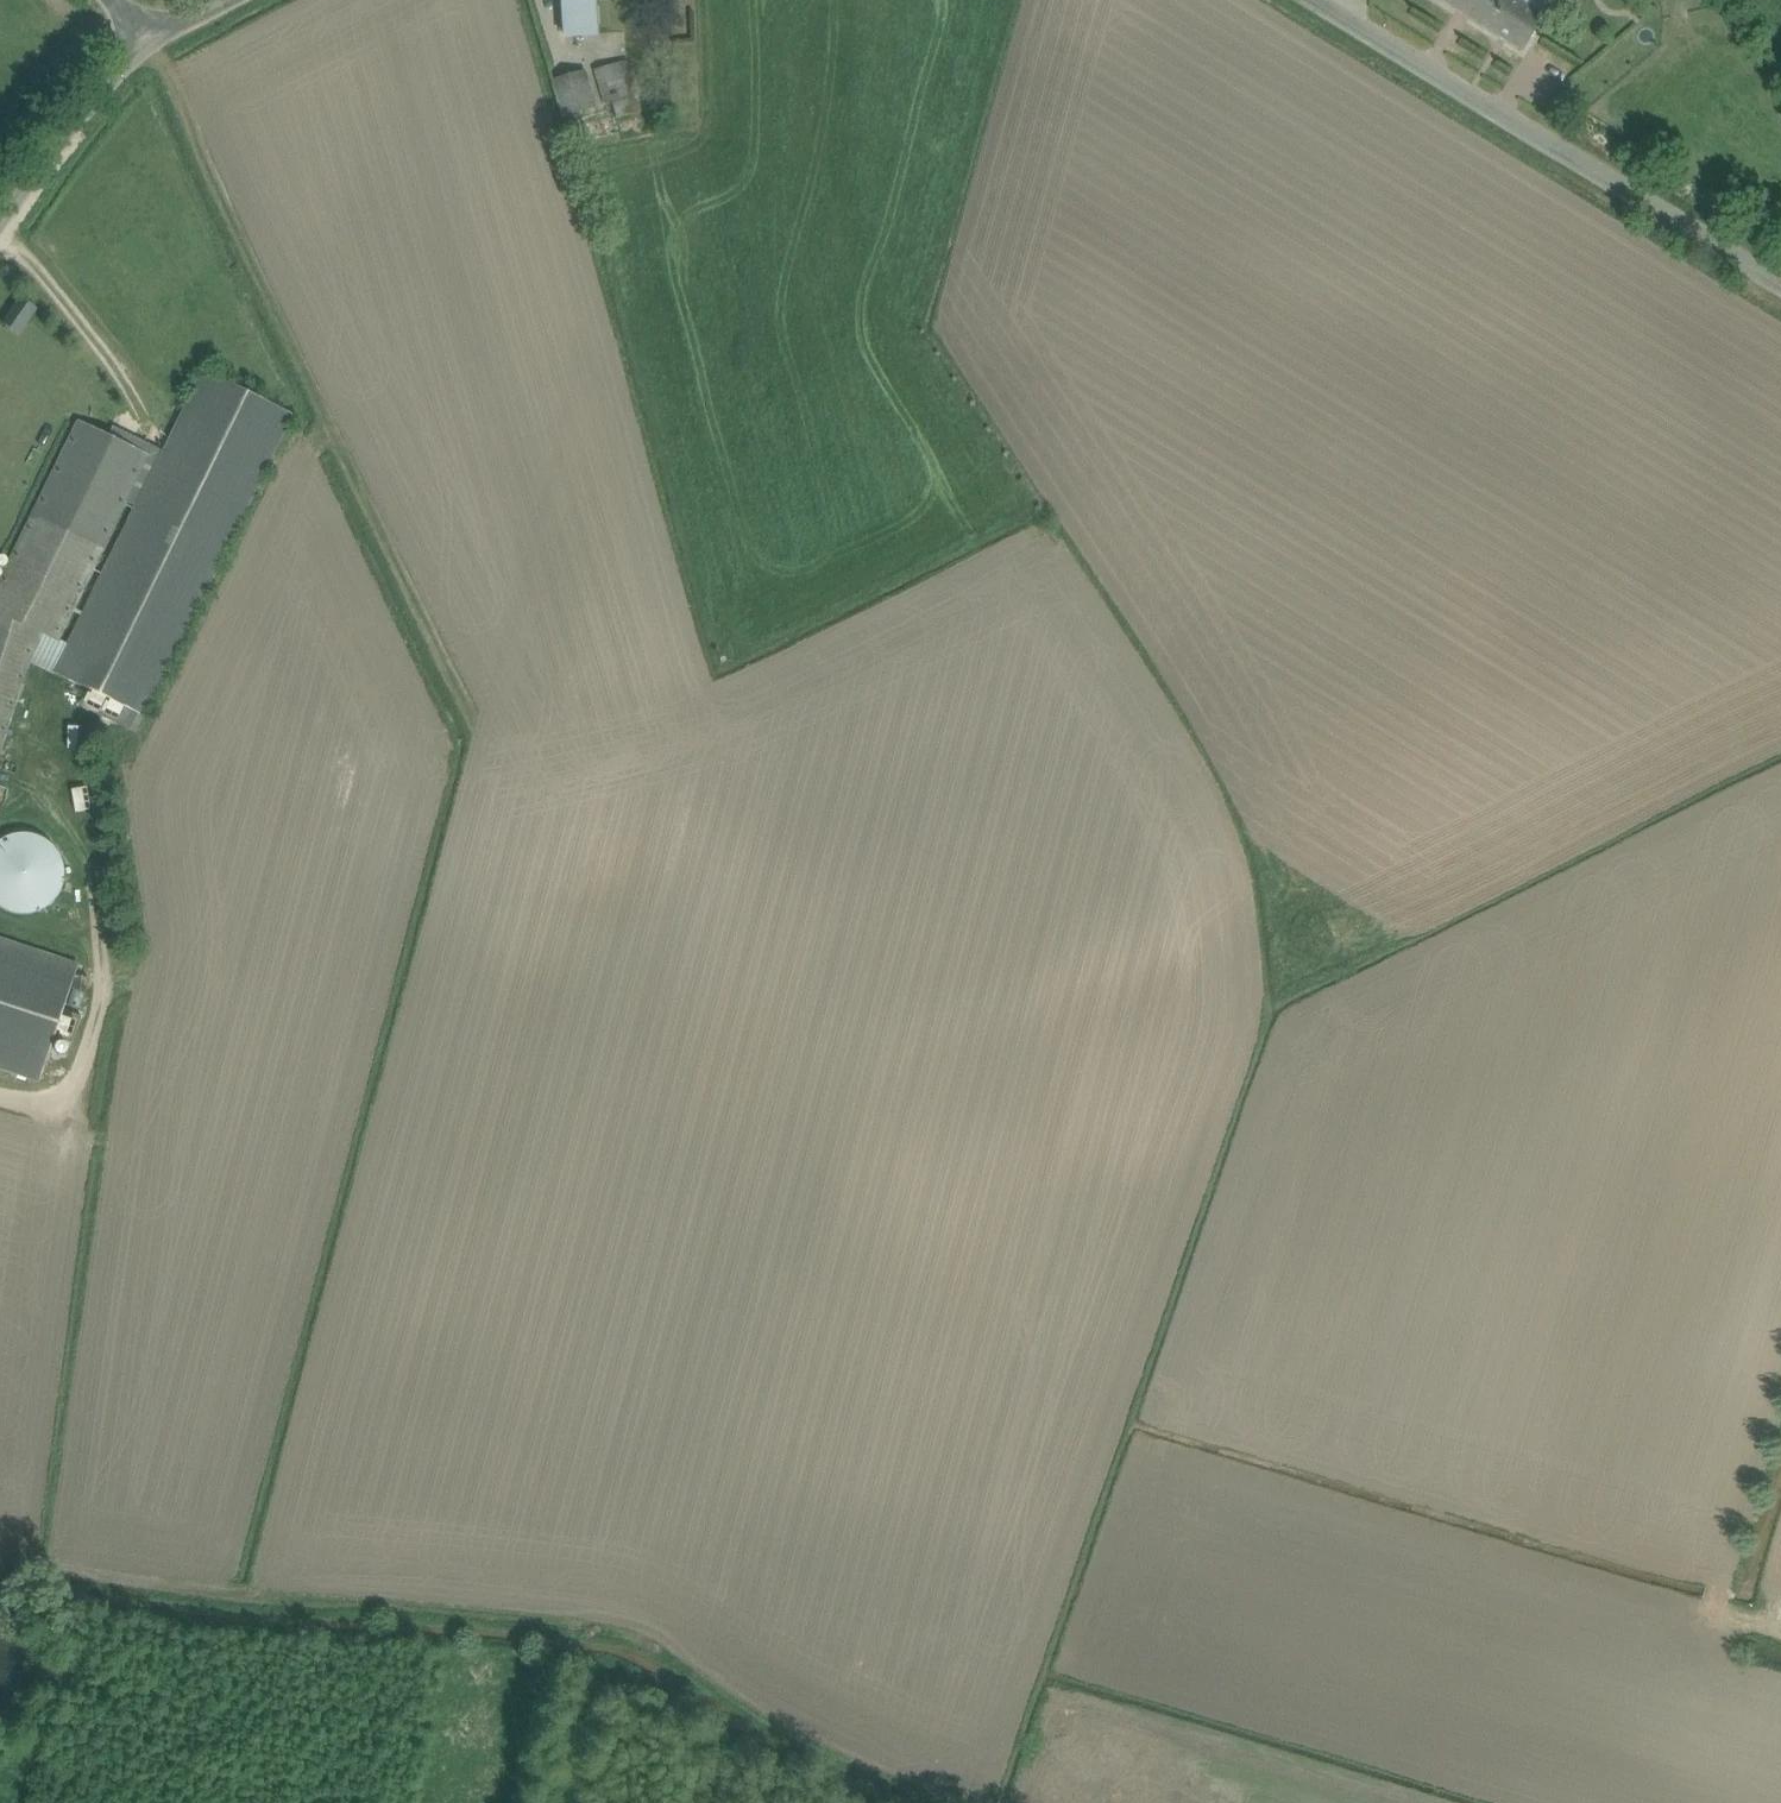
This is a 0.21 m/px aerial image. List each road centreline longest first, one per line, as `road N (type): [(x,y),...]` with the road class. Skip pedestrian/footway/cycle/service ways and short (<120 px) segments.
road 1 (unclassified): [(1780,286),(1312,0)]
road 2 (unclassified): [(0,223),(90,100),(146,43)]

